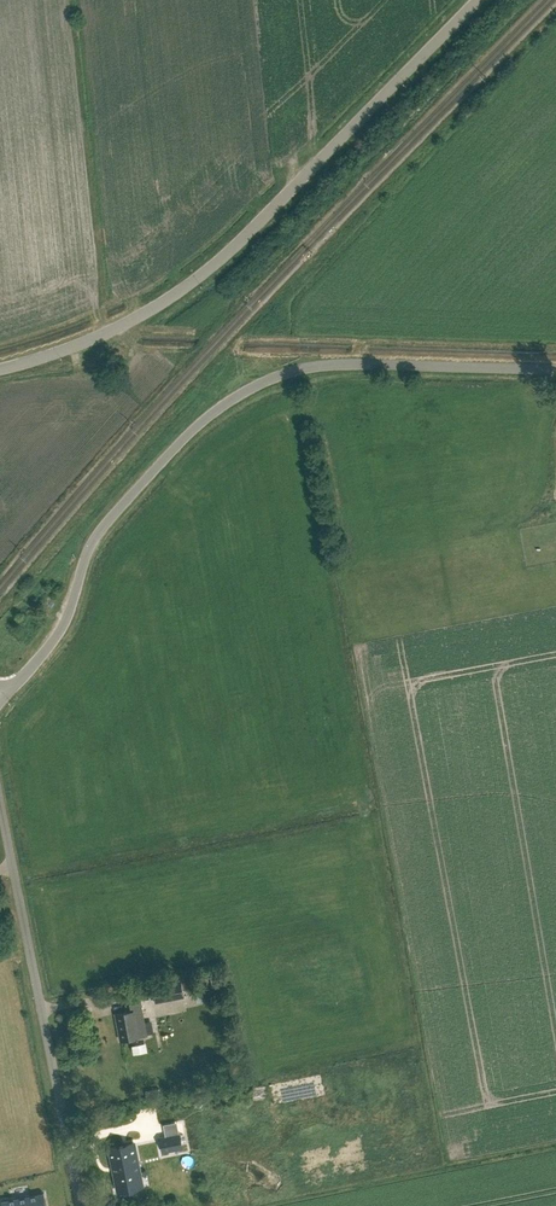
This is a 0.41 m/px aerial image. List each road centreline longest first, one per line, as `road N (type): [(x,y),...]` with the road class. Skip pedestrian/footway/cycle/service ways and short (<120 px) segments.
road 1 (unclassified): [(3,694),(58,633),(101,529),(185,438),(247,393),(322,366),(555,369)]
road 2 (unclassified): [(0,369),(129,323),(177,294),(478,0)]
road 3 (unclassified): [(80,1205),(0,805)]

